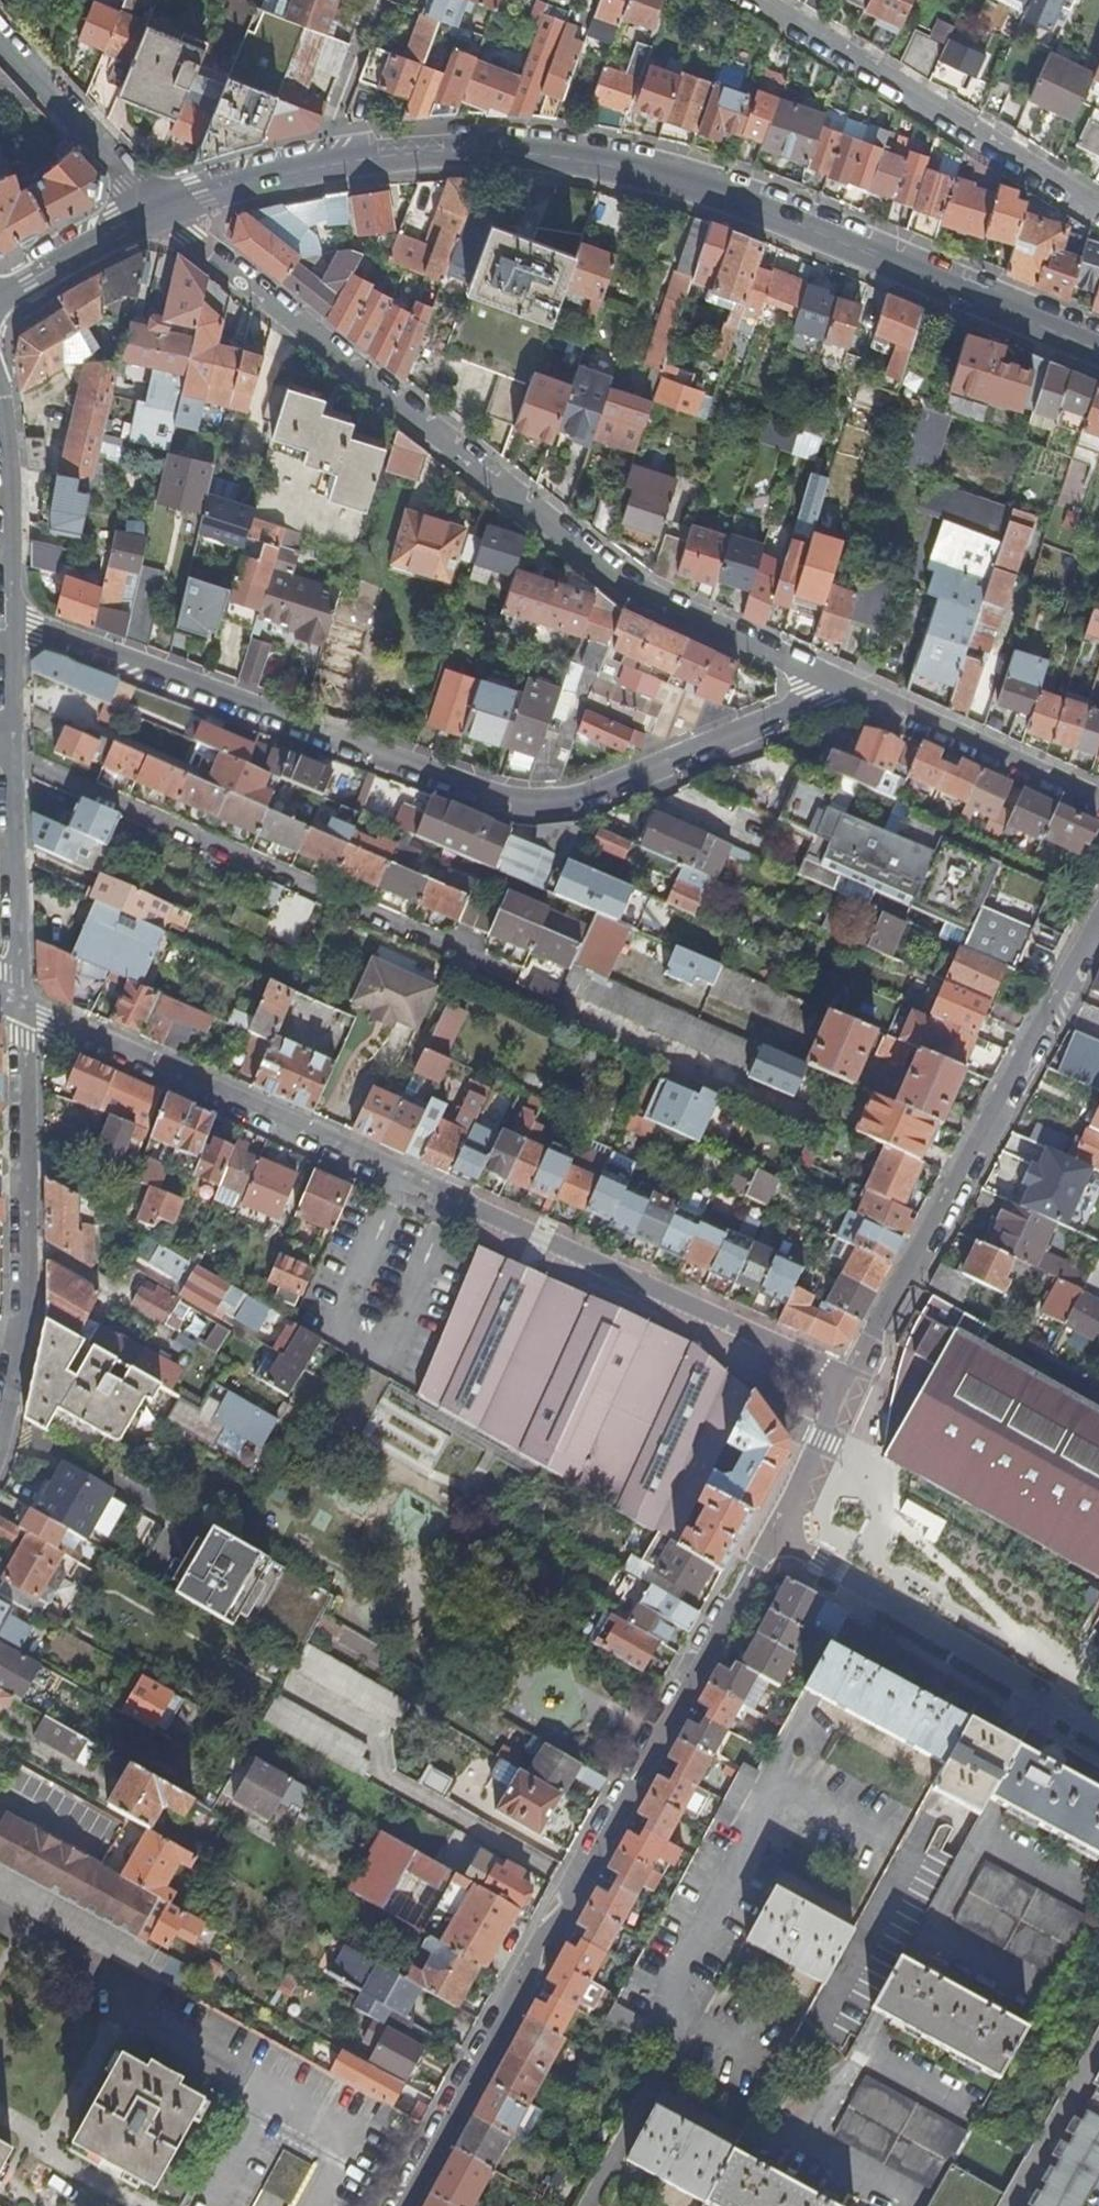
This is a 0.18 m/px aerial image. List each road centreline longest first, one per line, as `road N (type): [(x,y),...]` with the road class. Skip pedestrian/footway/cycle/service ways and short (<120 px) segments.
road 1 (residential): [(850,1387),(777,1345),(21,1002)]
road 2 (residential): [(12,624),(525,798),(597,791),(845,683)]
road 3 (residential): [(159,209),(625,587),(845,683)]
road 4 (secondary): [(1098,351),(789,221),(645,174),(497,152),(323,166)]
road 5 (unclassified): [(406,2205),(779,1531)]
road 6 (residential): [(12,760),(517,974)]
road 7 (unclassified): [(850,1387),(1098,917)]
road 8 (residential): [(0,1433),(29,1306),(21,1002)]
road 9 (unclassified): [(767,0),(1098,203)]
road 10 (residential): [(845,683),(1098,801)]
road 11 (residential): [(12,624),(0,375)]
road 12 (residential): [(21,1002),(12,760)]
road 13 (residential): [(0,38),(159,209)]
road 14 (secondary): [(159,209),(0,298)]
road 15 (residential): [(323,166),(385,0)]
road 16 (secondary): [(323,166),(159,209)]
road 17 (unclassified): [(779,1531),(850,1387)]
road 18 (residential): [(12,760),(12,624)]

